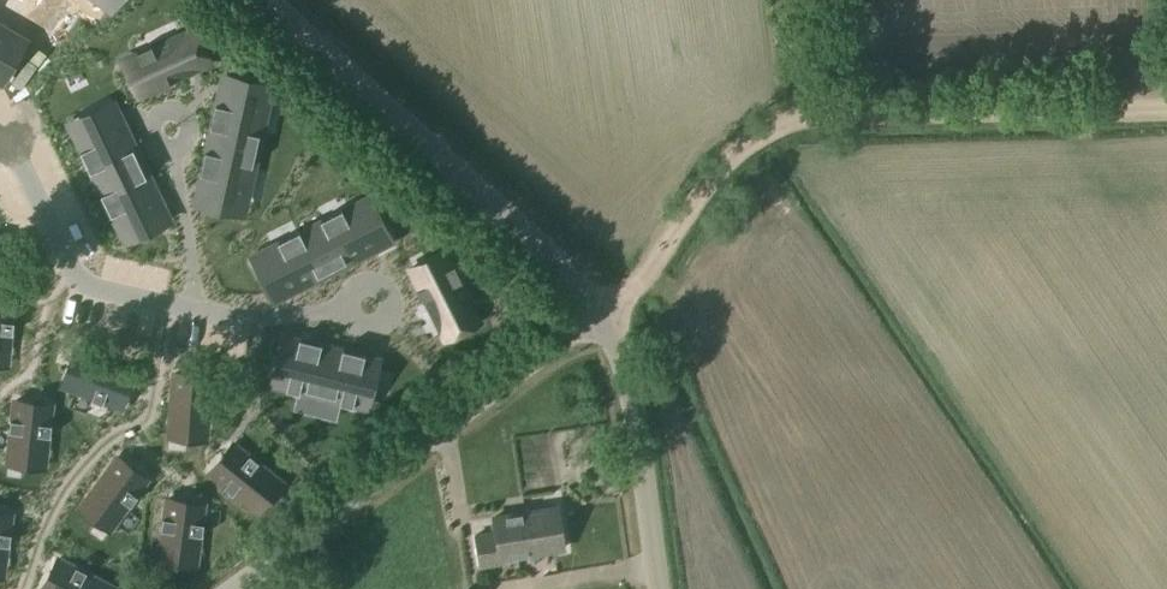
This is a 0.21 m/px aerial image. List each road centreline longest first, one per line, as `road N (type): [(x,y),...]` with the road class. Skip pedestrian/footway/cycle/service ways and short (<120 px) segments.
road 1 (track): [(235,588),(603,314),(736,161),(779,134),(820,124),(1166,114)]
road 2 (unclassified): [(660,588),(630,370),(603,314),(265,0)]
road 3 (track): [(12,588),(88,459),(146,421),(166,303)]

